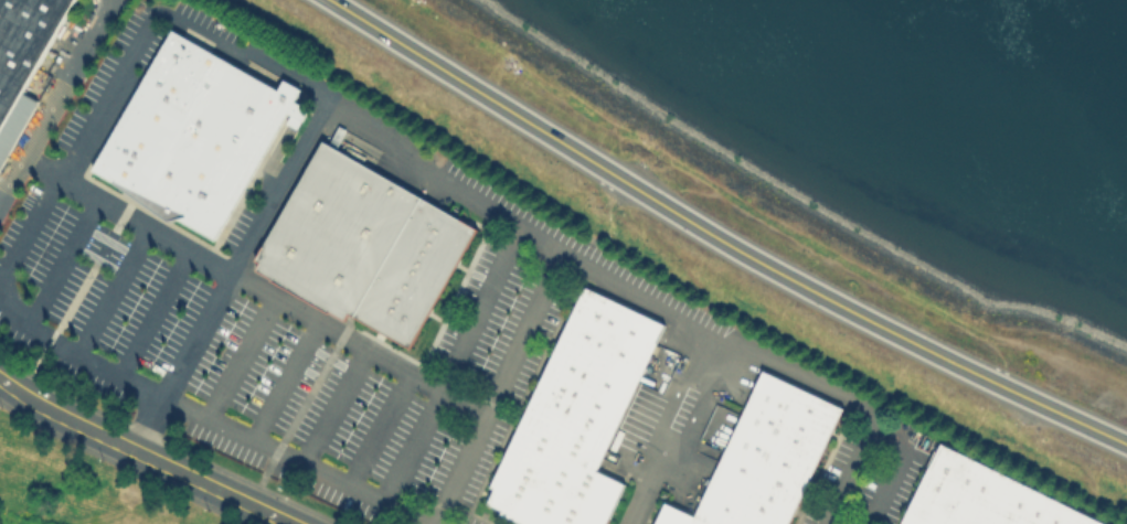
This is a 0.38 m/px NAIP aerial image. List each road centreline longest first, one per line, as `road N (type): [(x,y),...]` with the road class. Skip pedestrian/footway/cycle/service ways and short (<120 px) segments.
road 1 (secondary): [(331,0),(769,268),(1126,444)]
road 2 (tertiary): [(291,523),(61,417),(0,379)]

